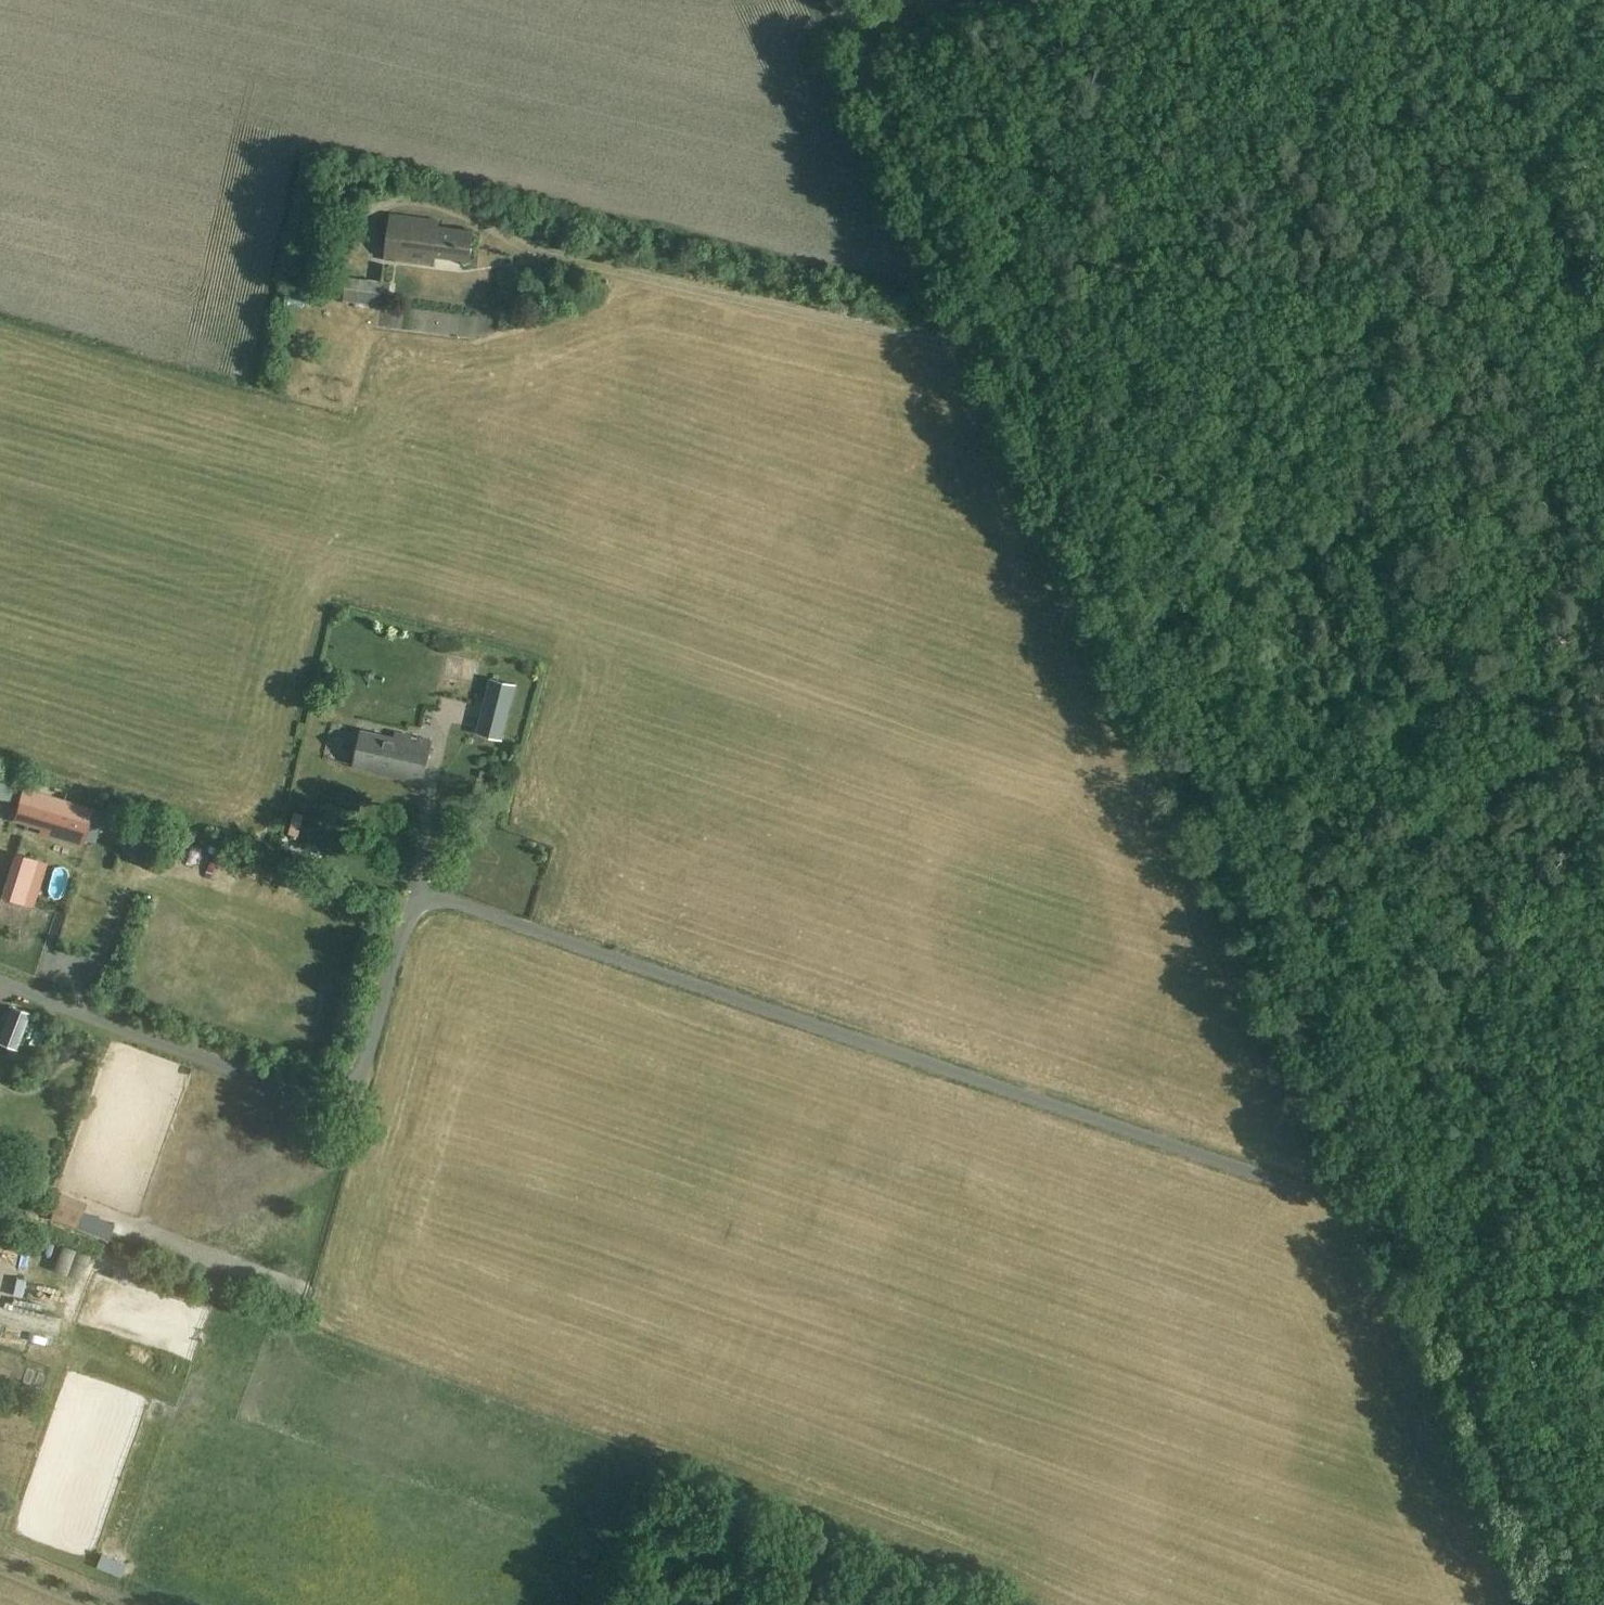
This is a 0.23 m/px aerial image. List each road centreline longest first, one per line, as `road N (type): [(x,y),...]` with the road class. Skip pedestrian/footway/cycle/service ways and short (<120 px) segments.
road 1 (unclassified): [(1394,1201),(1367,1211),(442,900),(412,906),(351,1085),(336,1100),(310,1100),(0,983)]
road 2 (unclassified): [(1394,1201),(849,0)]
road 3 (unclassified): [(1574,1604),(1394,1201)]

